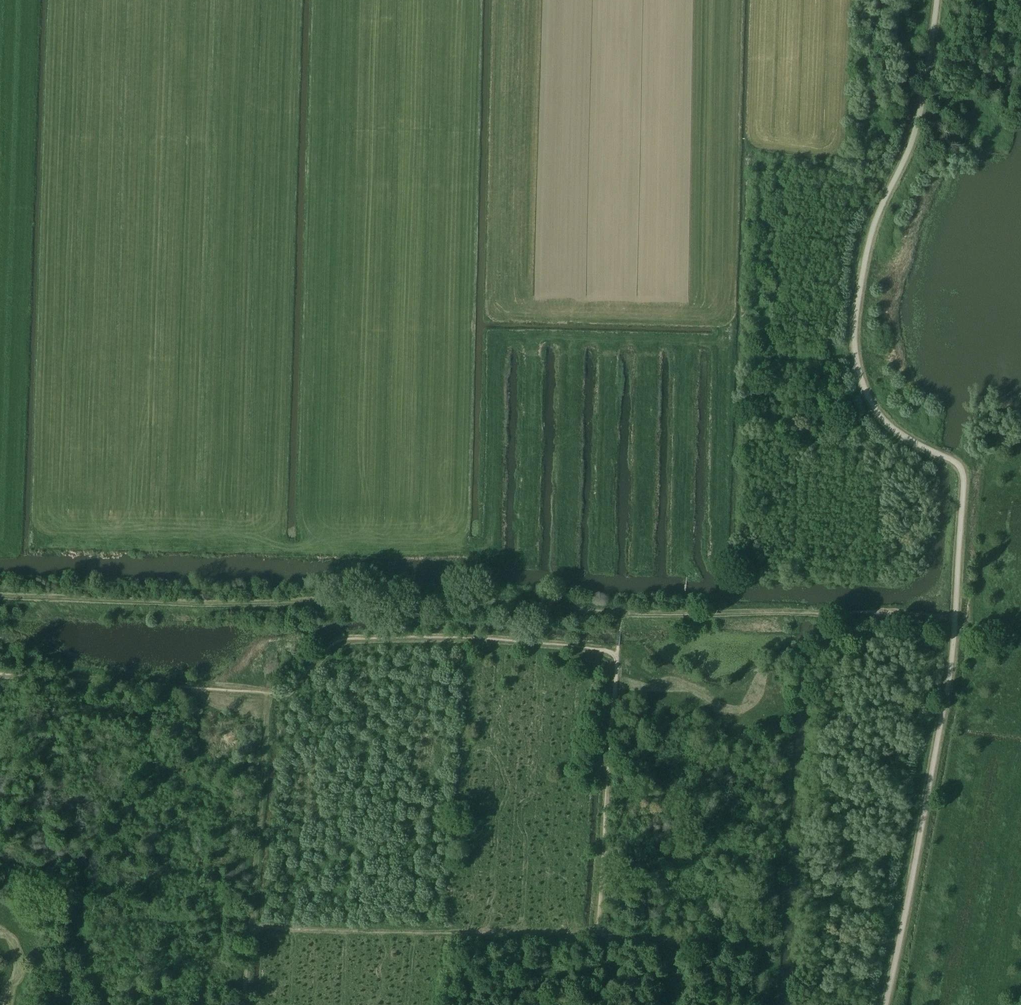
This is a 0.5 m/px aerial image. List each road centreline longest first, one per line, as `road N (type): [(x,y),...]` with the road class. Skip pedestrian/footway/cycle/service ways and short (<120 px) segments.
road 1 (track): [(936,0),(916,128),(868,246),(855,348),(872,402),(891,425),(963,471),(955,615)]
road 2 (track): [(955,627),(886,1004)]

